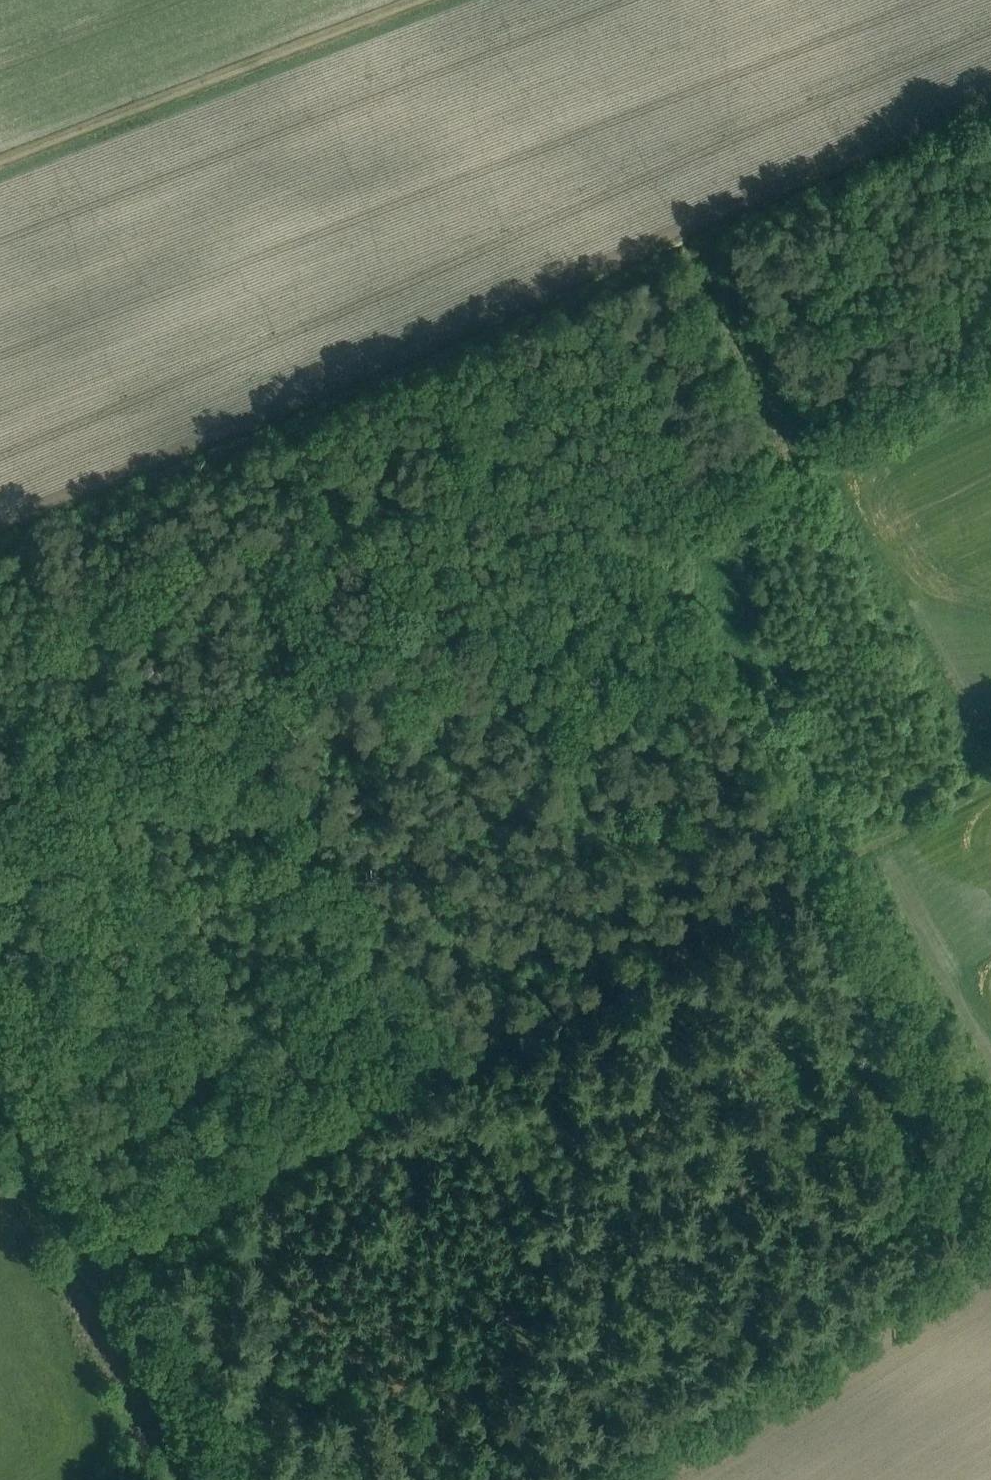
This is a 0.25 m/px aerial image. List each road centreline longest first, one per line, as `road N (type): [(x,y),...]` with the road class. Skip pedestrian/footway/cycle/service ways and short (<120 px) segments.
road 1 (track): [(0,162),(418,0)]
road 2 (track): [(195,1479),(0,1107)]
road 3 (track): [(825,871),(990,780)]

